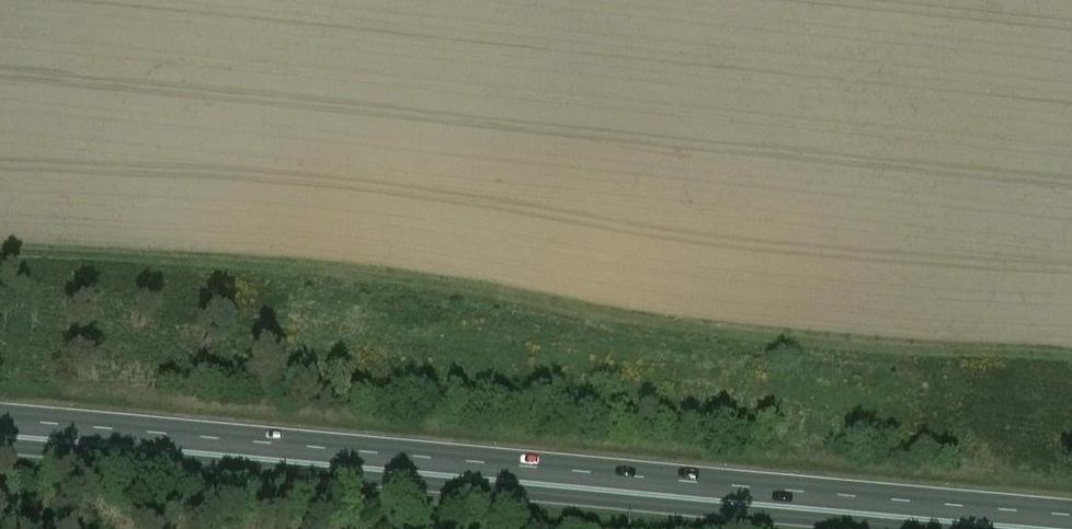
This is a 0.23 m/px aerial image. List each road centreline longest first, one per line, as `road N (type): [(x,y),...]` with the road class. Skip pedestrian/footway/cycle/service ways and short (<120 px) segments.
road 1 (trunk): [(1071,516),(0,417)]
road 2 (trunk): [(0,450),(852,528)]

